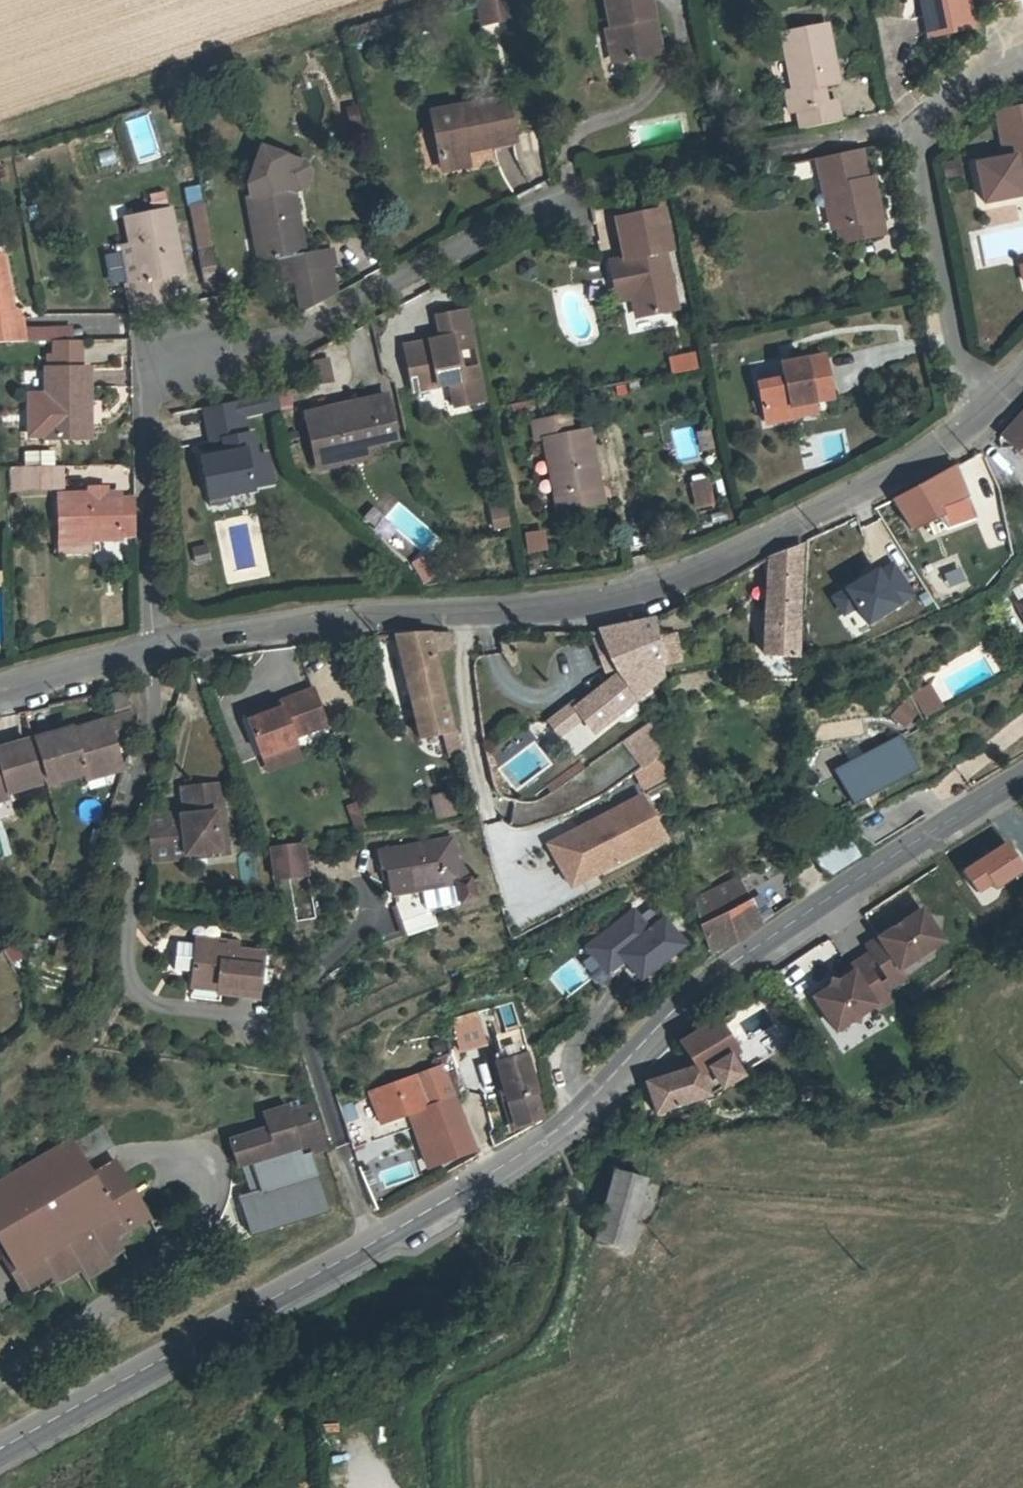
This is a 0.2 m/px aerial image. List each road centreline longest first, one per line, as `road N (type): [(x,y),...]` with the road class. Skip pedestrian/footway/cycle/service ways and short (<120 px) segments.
road 1 (tertiary): [(1022,779),(858,877),(712,984),(603,1093),(500,1170),(0,1449)]
road 2 (residential): [(967,422),(866,487),(673,586),(169,647)]
road 3 (residential): [(967,422),(915,125),(989,61),(1022,46)]
road 4 (residential): [(247,353),(154,365),(169,647)]
road 5 (track): [(566,195),(247,353)]
road 6 (track): [(454,1487),(458,1393),(548,1344),(586,1235)]
road 7 (residential): [(169,647),(0,687)]

